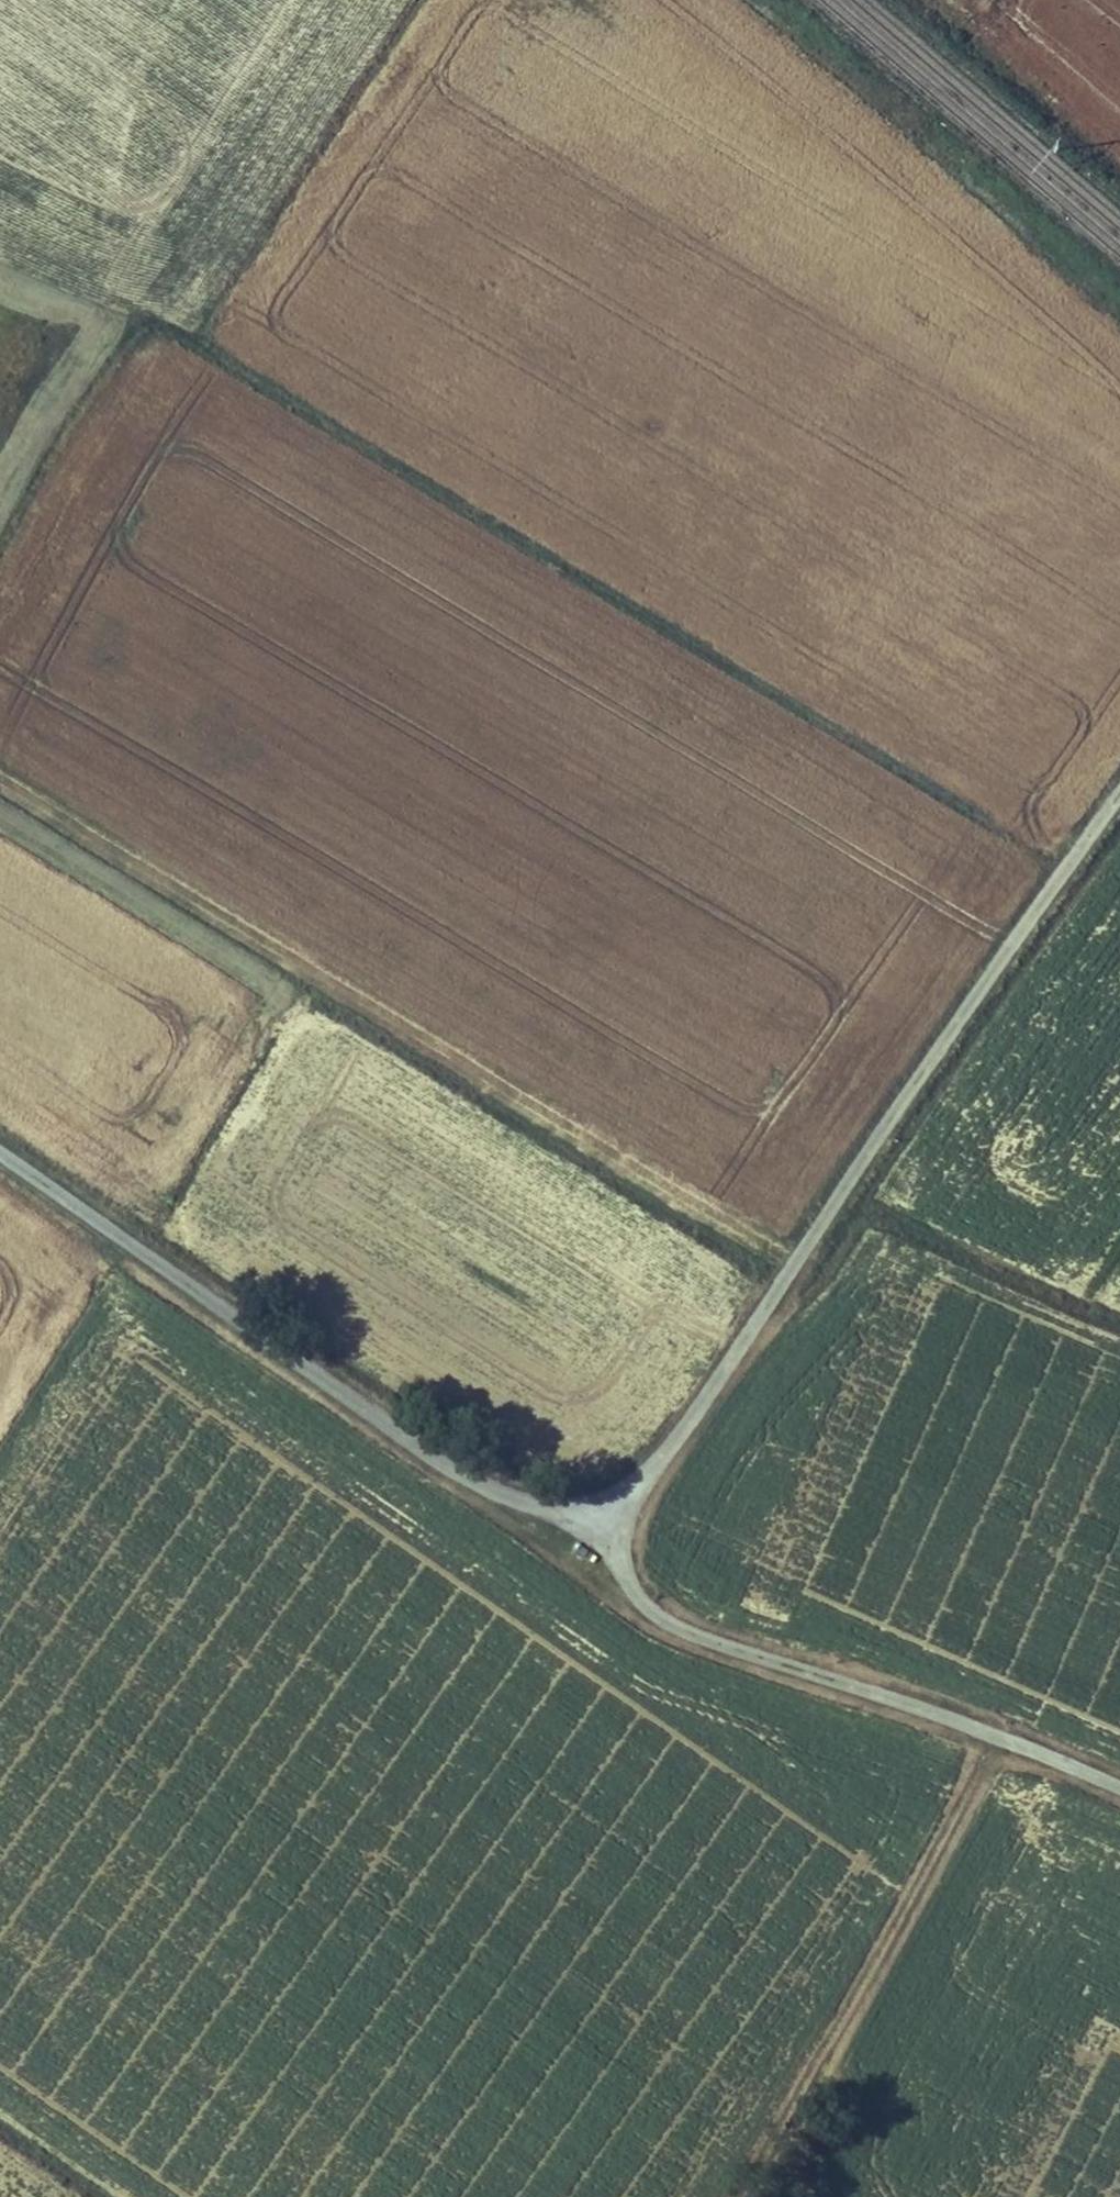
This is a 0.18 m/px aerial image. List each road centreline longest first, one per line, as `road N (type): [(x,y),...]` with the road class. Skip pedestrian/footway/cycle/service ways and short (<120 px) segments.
road 1 (unclassified): [(1119,794),(676,1443),(634,1488),(596,1506),(570,1509),(497,1491),(437,1458),(0,1154)]

